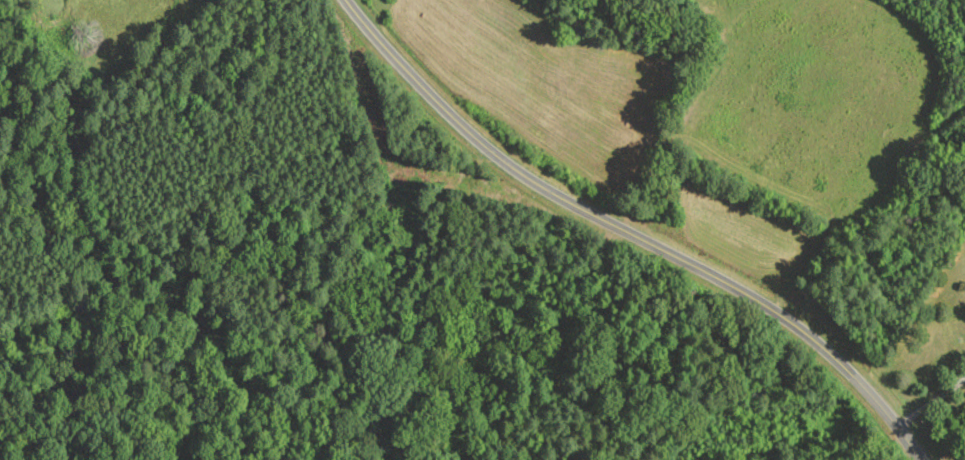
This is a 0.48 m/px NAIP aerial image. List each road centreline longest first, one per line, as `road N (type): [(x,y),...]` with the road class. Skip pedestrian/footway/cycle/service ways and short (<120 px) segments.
road 1 (residential): [(920,459),(868,389),(805,327),(521,172),(458,124),(342,0)]

